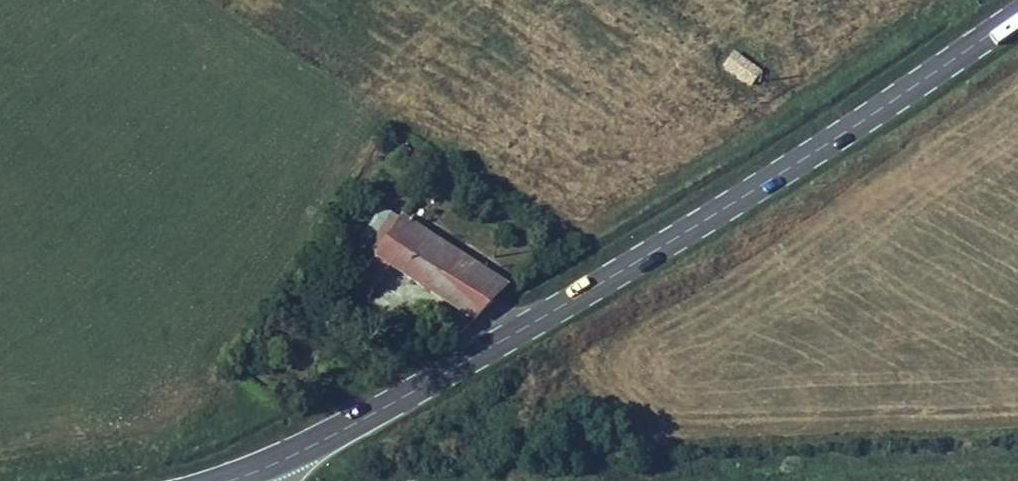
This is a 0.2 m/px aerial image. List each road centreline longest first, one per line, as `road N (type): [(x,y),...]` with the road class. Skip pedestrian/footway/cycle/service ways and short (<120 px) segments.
road 1 (secondary): [(255,470),(558,308),(826,144),(1017,14)]

